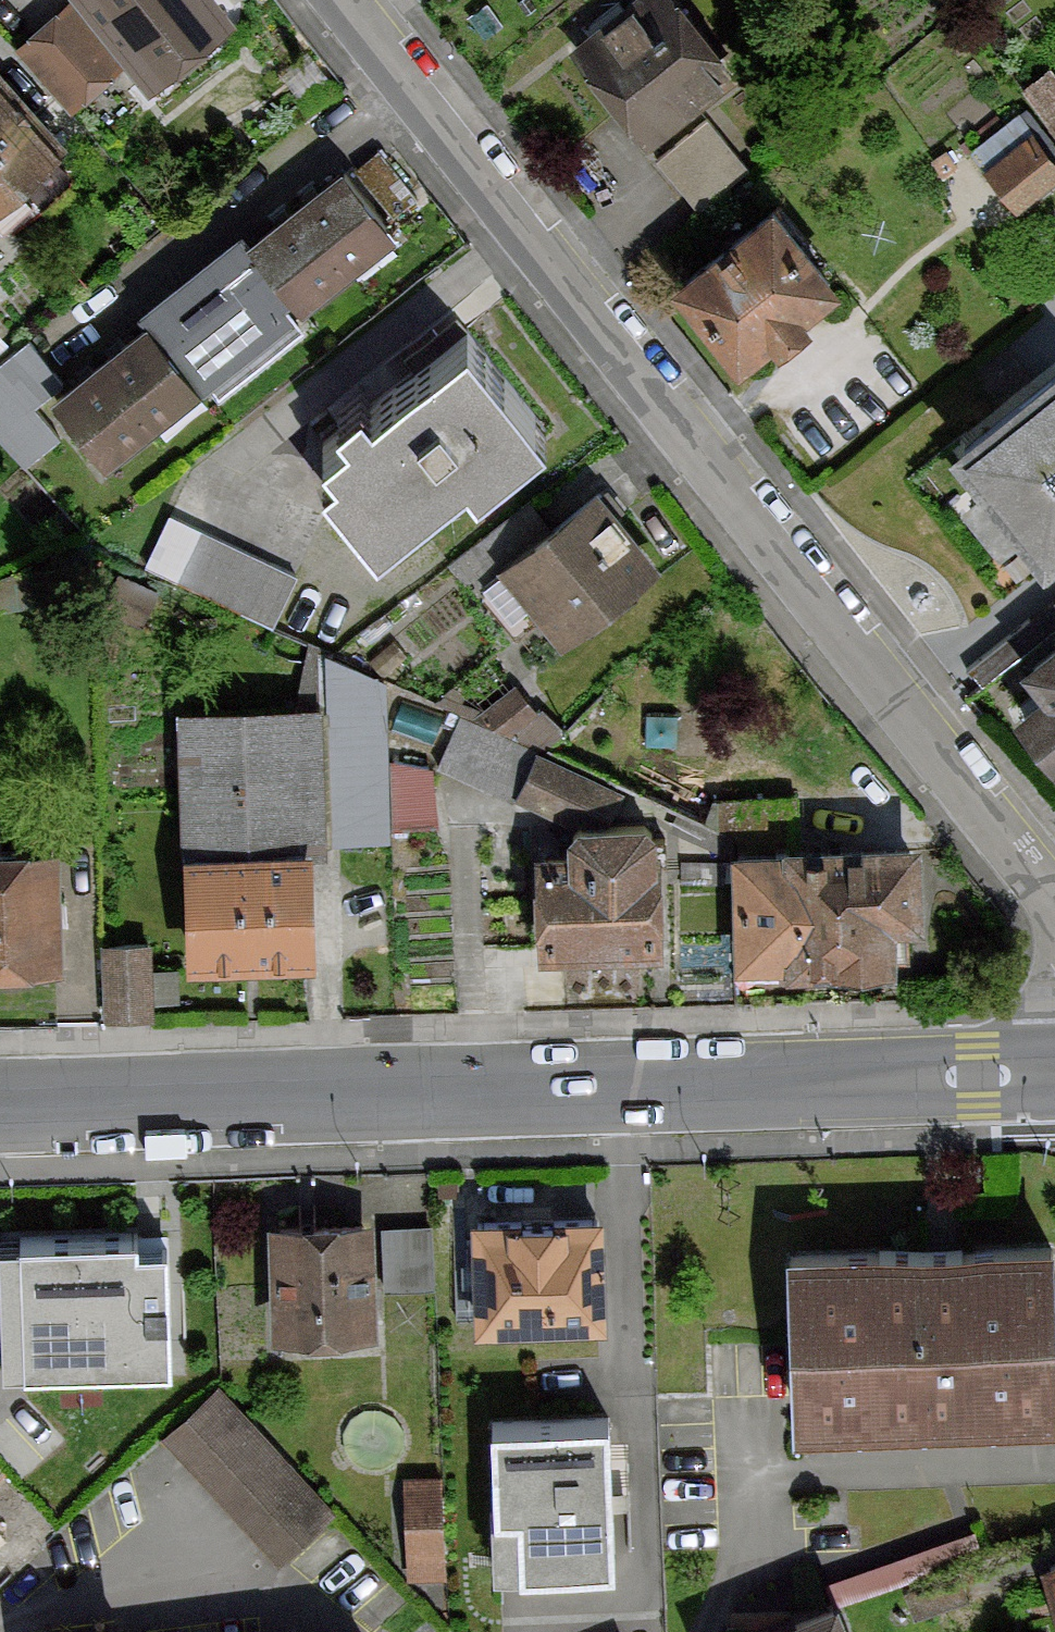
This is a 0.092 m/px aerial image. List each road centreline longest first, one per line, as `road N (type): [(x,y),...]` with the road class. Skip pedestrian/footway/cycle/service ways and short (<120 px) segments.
road 1 (residential): [(349,0),(1054,906)]
road 2 (secondary): [(1054,1070),(0,1110)]

